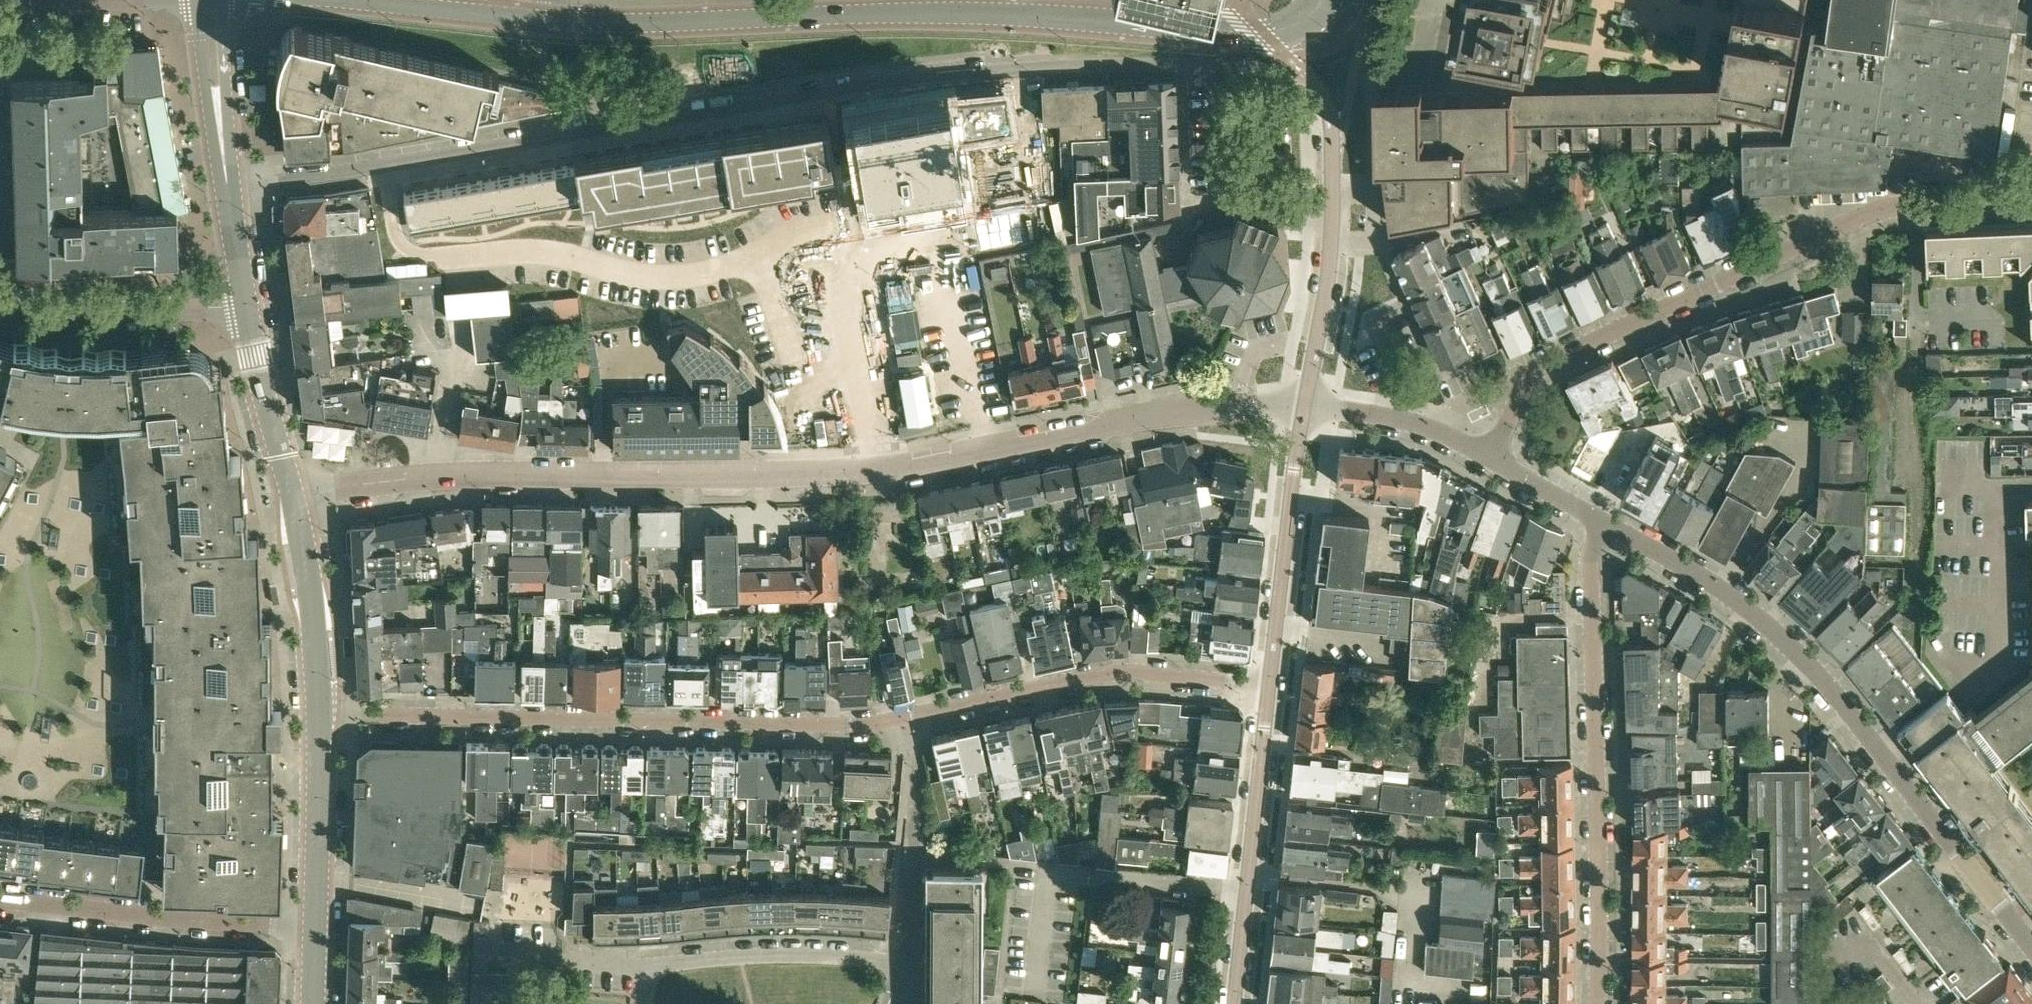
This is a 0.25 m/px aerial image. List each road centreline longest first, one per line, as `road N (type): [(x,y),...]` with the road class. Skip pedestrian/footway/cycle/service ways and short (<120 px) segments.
road 1 (residential): [(228,189),(888,83),(1052,67),(1294,73),(1320,97),(1333,136)]
road 2 (residential): [(293,499),(425,478),(874,473),(1154,419),(1304,408)]
road 3 (residential): [(318,716),(867,724),(1128,671),(1269,686)]
road 4 (tertiary): [(1264,32),(962,13),(582,21),(340,0)]
road 5 (residential): [(2031,200),(1876,211),(1549,361),(1527,378),(1490,458)]
road 6 (residential): [(2031,947),(1807,663),(1717,589),(1604,524)]
road 7 (residential): [(1595,1003),(1591,565),(1604,524)]
road 8 (residential): [(1035,998),(1049,869),(1247,890)]
road 9 (residential): [(315,928),(0,900)]
road 10 (residential): [(906,1003),(901,973),(875,960),(795,955),(651,966)]
road 11 (residential): [(1269,686),(1304,408)]
road 12 (residential): [(1304,408),(1327,281),(1333,136)]
road 13 (residential): [(0,304),(138,312),(246,307)]
road 14 (tertiary): [(318,716),(310,579),(293,499)]
road 15 (tertiary): [(315,928),(318,716)]
road 16 (residential): [(1247,890),(1269,686)]
road 17 (tertiary): [(293,499),(246,307)]
road 18 (residential): [(1490,458),(1403,420),(1304,408)]
road 19 (tertiary): [(197,0),(228,189)]
road 20 (tertiary): [(228,189),(220,0)]
road 21 (residential): [(1604,524),(1490,458)]

